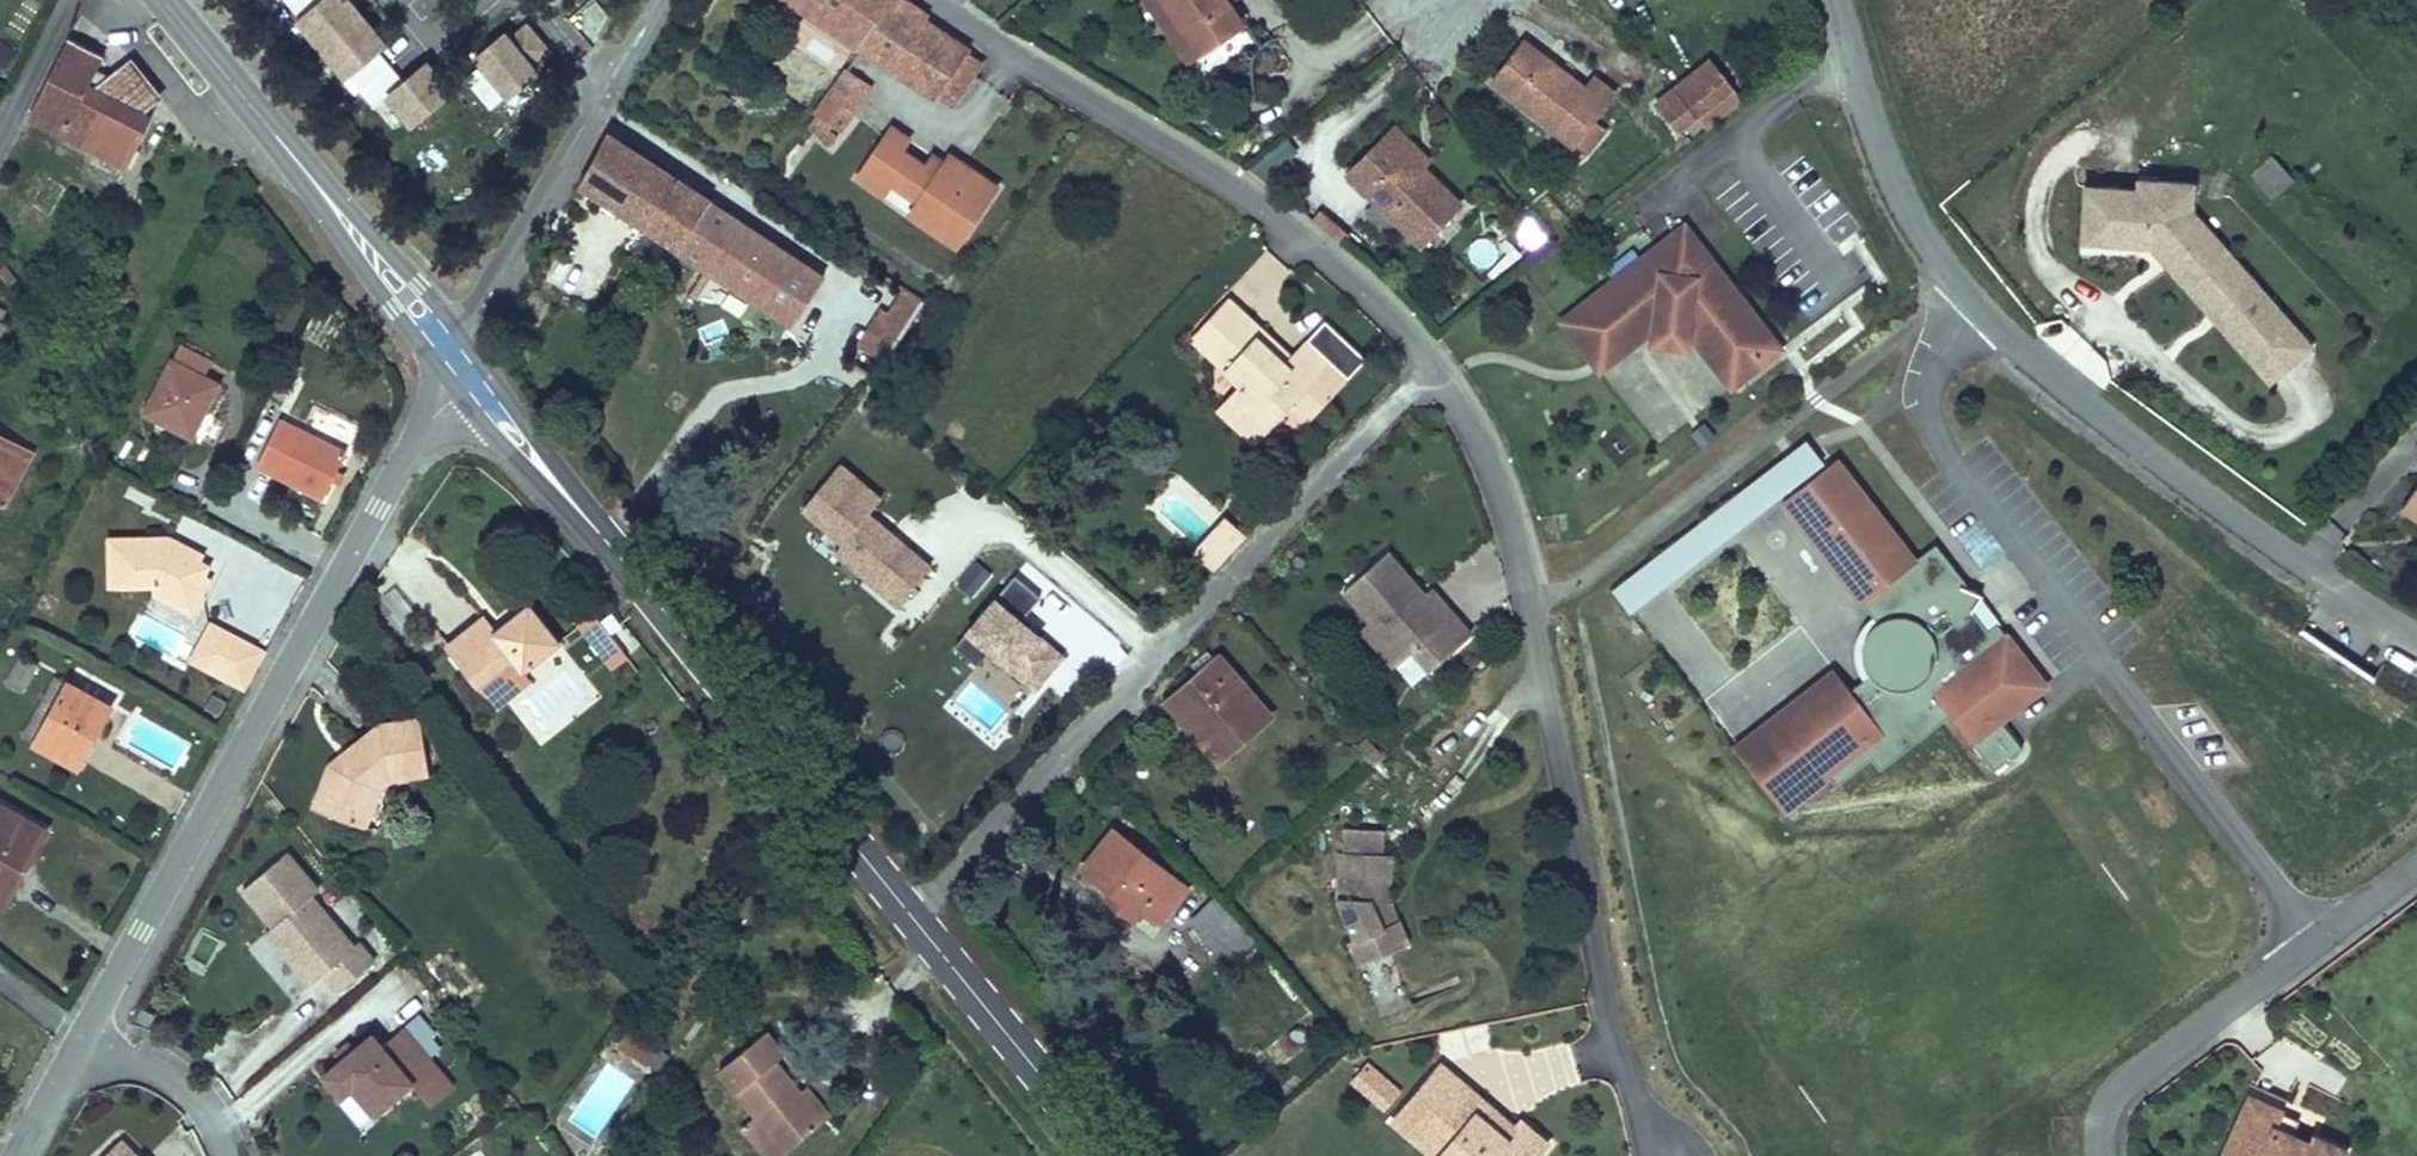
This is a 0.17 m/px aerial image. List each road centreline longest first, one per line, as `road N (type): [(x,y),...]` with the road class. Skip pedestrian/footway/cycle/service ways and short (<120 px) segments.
road 1 (residential): [(1664,1155),(1614,1043),(1511,528),(1453,395),(1409,335),(1292,231),(937,0)]
road 2 (primary): [(1106,1155),(458,362)]
road 3 (unclassified): [(1835,0),(1894,184),(1931,251),(1977,309),(2165,467),(2416,639)]
road 4 (residential): [(458,362),(81,1044)]
road 5 (track): [(1431,364),(914,919)]
road 6 (primary): [(458,362),(161,0)]
road 7 (unclassified): [(2416,863),(2133,1078),(2110,1123),(2113,1155)]
road 8 (residential): [(458,362),(651,0)]
road 9 (residential): [(224,1155),(187,1091),(81,1044)]
road 10 (residential): [(68,0),(0,136)]
road 11 (residential): [(81,1044),(21,1155)]

